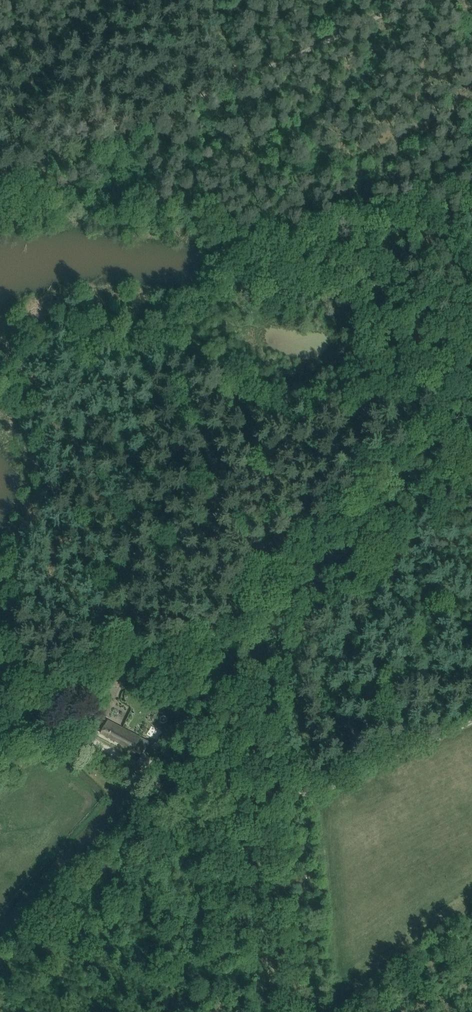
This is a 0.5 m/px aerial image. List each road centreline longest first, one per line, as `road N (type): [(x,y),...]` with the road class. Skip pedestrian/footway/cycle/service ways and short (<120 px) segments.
road 1 (track): [(414,0),(39,171)]
road 2 (track): [(89,740),(163,786),(288,795)]
road 3 (track): [(288,795),(334,789),(471,723)]

